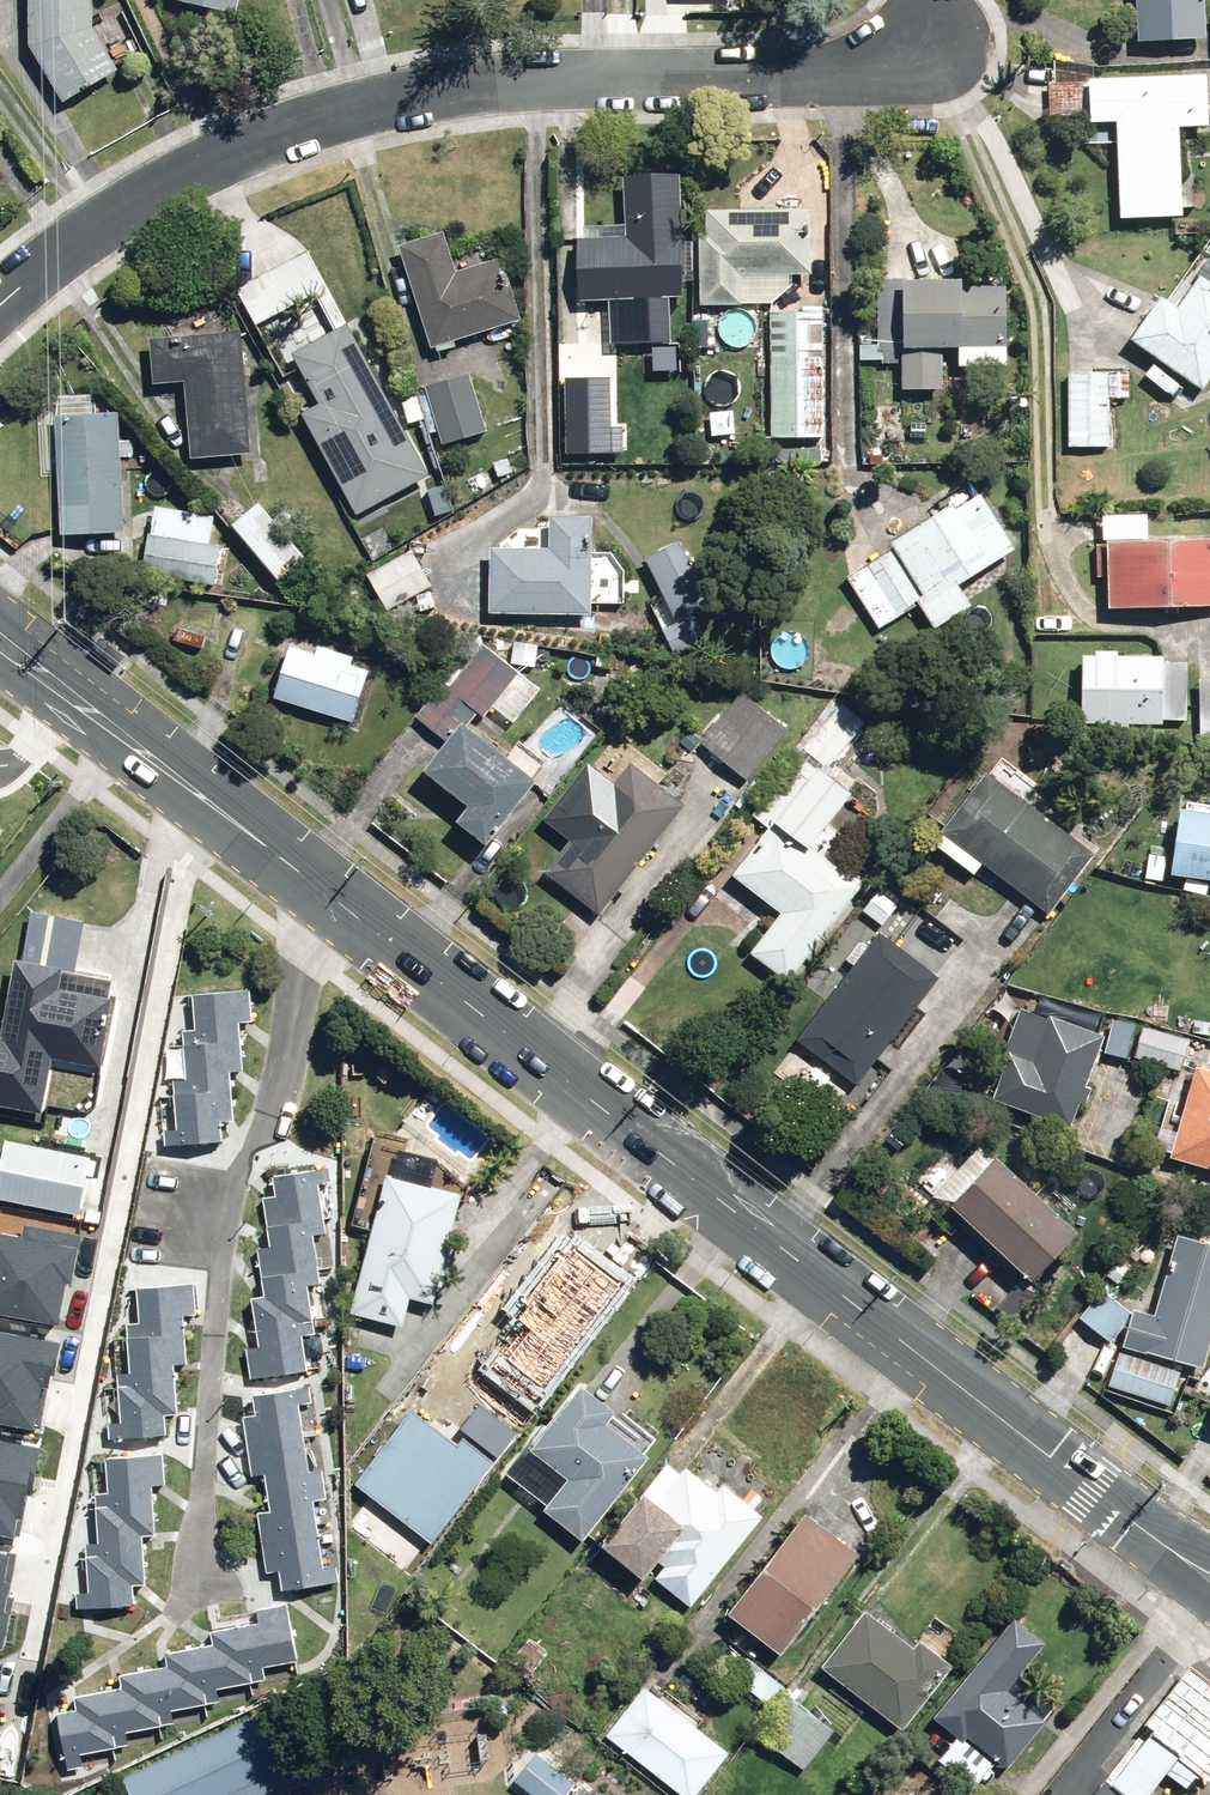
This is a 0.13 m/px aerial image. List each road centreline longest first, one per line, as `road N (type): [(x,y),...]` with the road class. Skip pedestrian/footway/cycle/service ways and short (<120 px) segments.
road 1 (secondary): [(0,609),(1191,1566)]
road 2 (residential): [(927,66),(577,80),(373,113),(187,183),(57,256),(0,310)]

